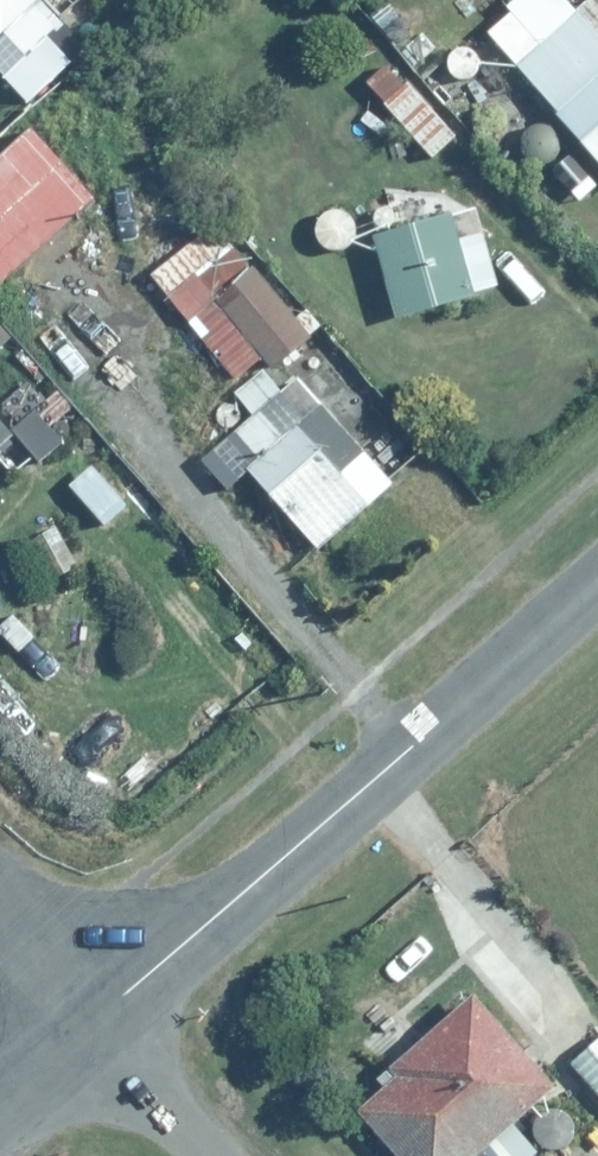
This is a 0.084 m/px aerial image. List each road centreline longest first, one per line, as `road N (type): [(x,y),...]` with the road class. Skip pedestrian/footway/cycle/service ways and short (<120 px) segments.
road 1 (residential): [(597,579),(92,1019)]
road 2 (residential): [(92,1019),(215,1155)]
road 3 (residential): [(0,914),(92,1019)]
road 4 (residential): [(92,1019),(0,1101)]

